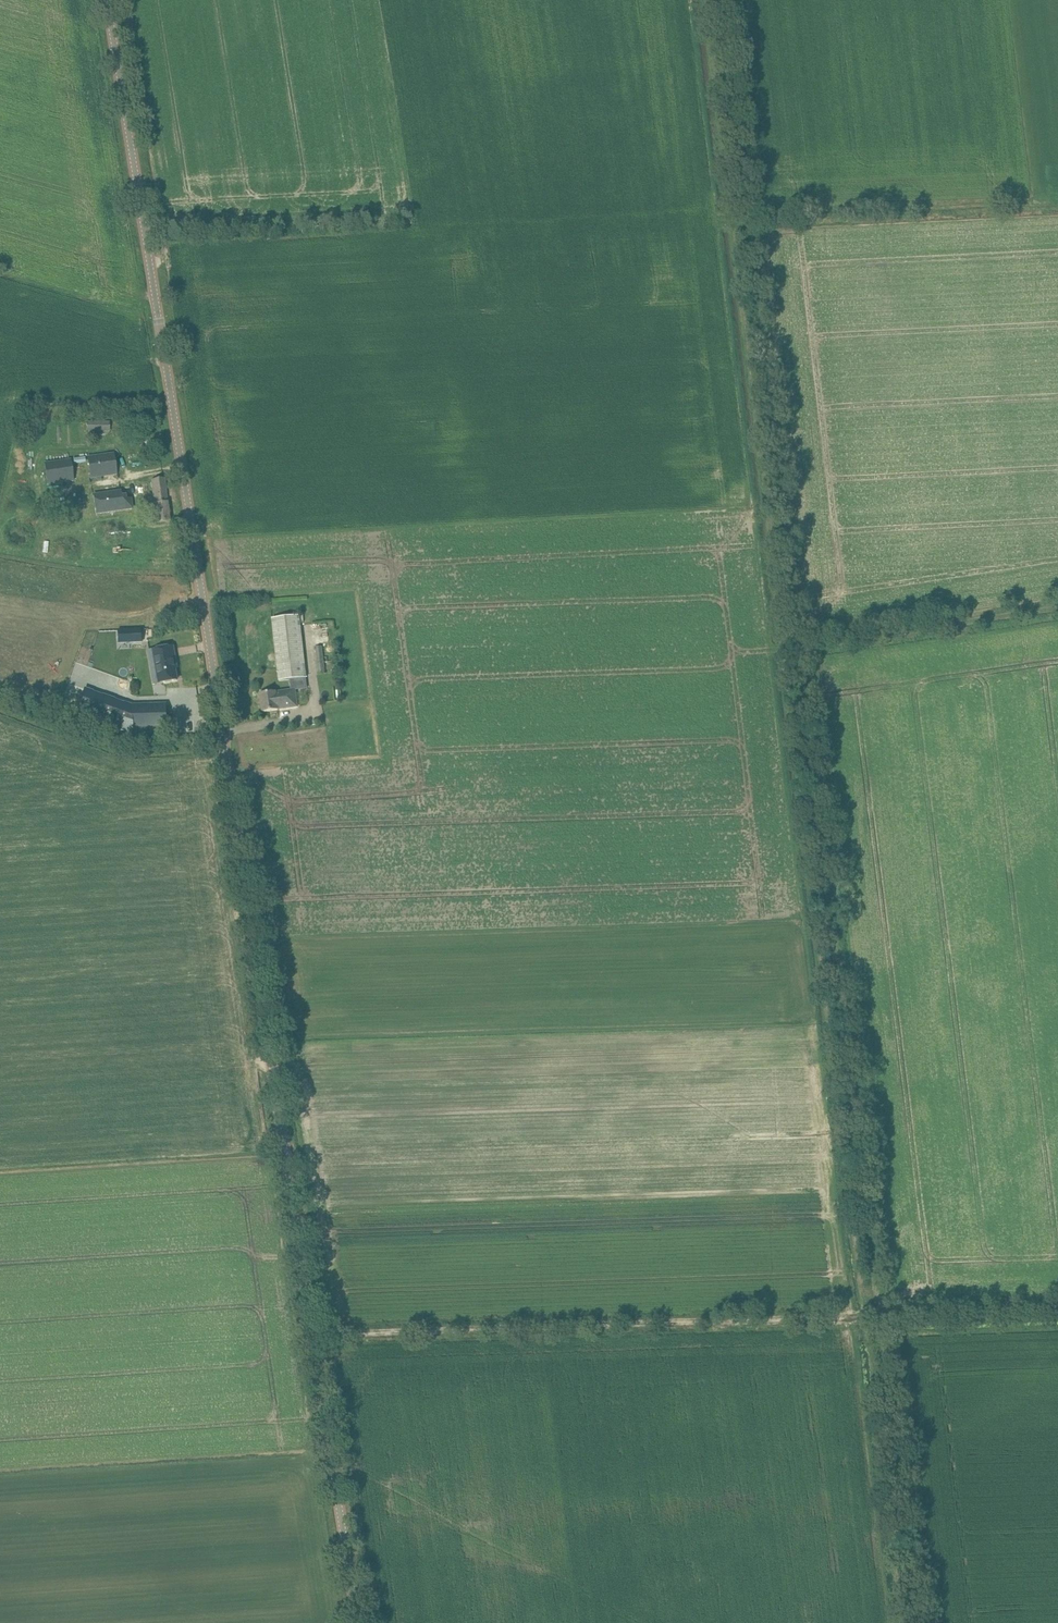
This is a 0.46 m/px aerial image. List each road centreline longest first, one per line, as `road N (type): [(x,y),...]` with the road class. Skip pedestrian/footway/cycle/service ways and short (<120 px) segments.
road 1 (tertiary): [(358,1622),(107,0)]
road 2 (track): [(314,1336),(878,1314)]
road 3 (track): [(878,1314),(1057,1309)]

